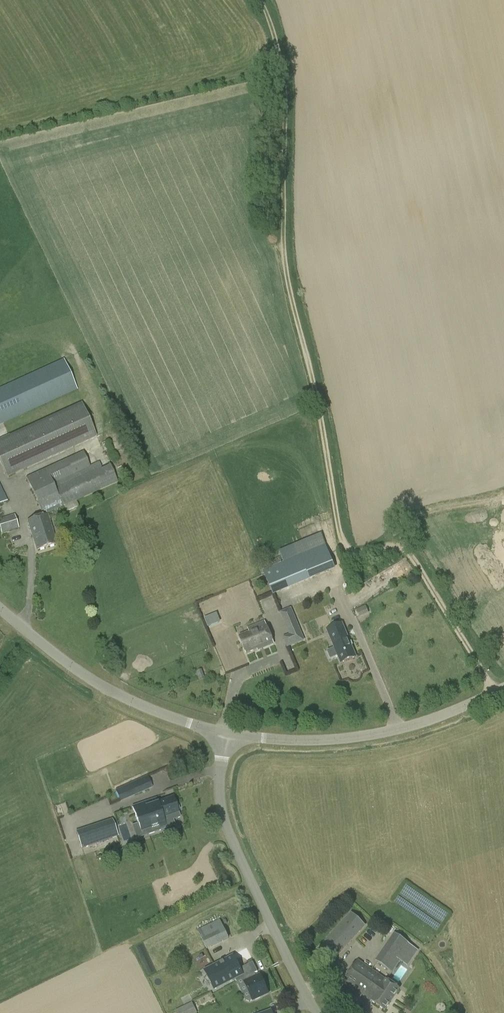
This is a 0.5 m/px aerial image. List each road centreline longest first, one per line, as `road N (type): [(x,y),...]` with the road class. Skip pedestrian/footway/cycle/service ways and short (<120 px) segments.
road 1 (track): [(492,694),(410,559),(398,552),(360,559),(342,545),(281,256),(279,79),(258,0)]
road 2 (unclassified): [(317,1012),(220,800),(230,734)]
road 3 (unclassified): [(230,734),(375,734),(503,688)]
road 4 (unclassified): [(230,734),(92,679),(0,606)]

